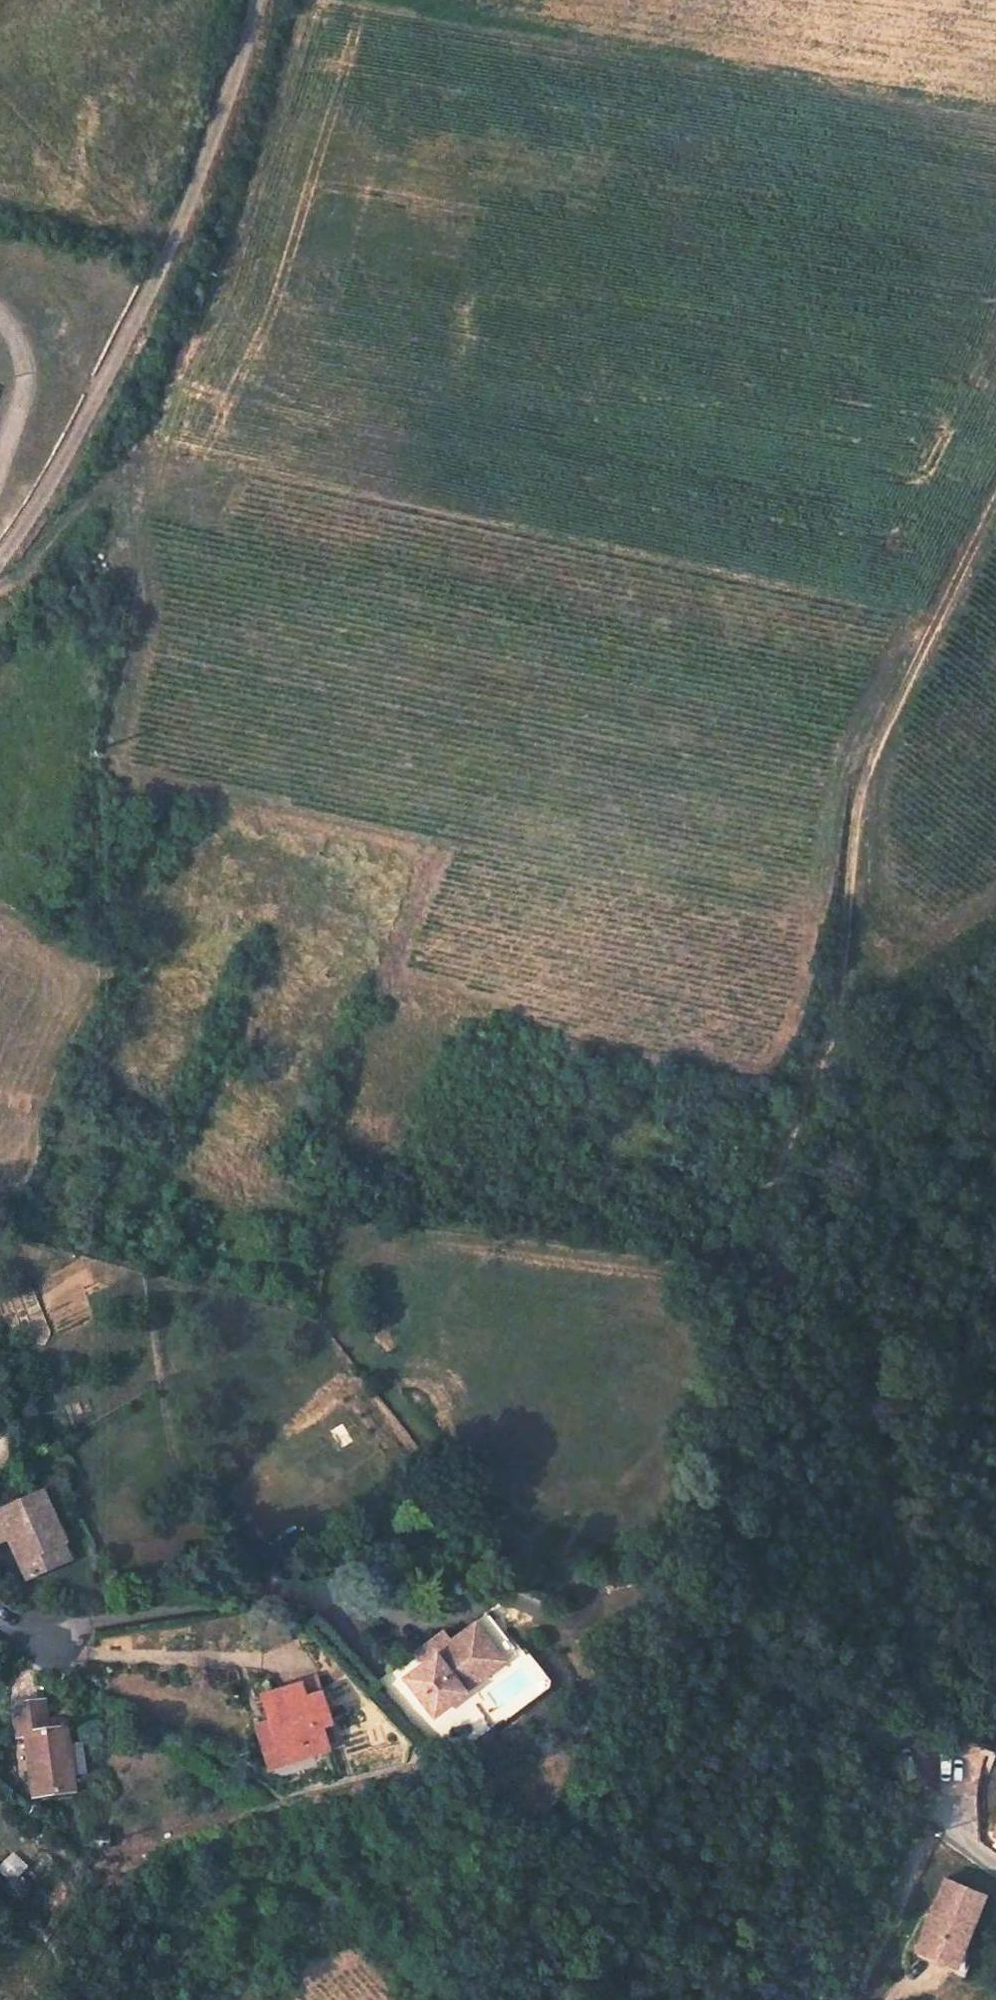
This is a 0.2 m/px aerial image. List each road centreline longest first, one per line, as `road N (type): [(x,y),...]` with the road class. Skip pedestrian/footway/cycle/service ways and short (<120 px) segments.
road 1 (unclassified): [(852,1999),(924,1826),(917,1711),(833,1304),(776,1227)]
road 2 (track): [(776,1227),(836,1002),(851,837),(910,689),(995,523)]
road 3 (track): [(0,563),(153,290),(216,137),(256,0)]

